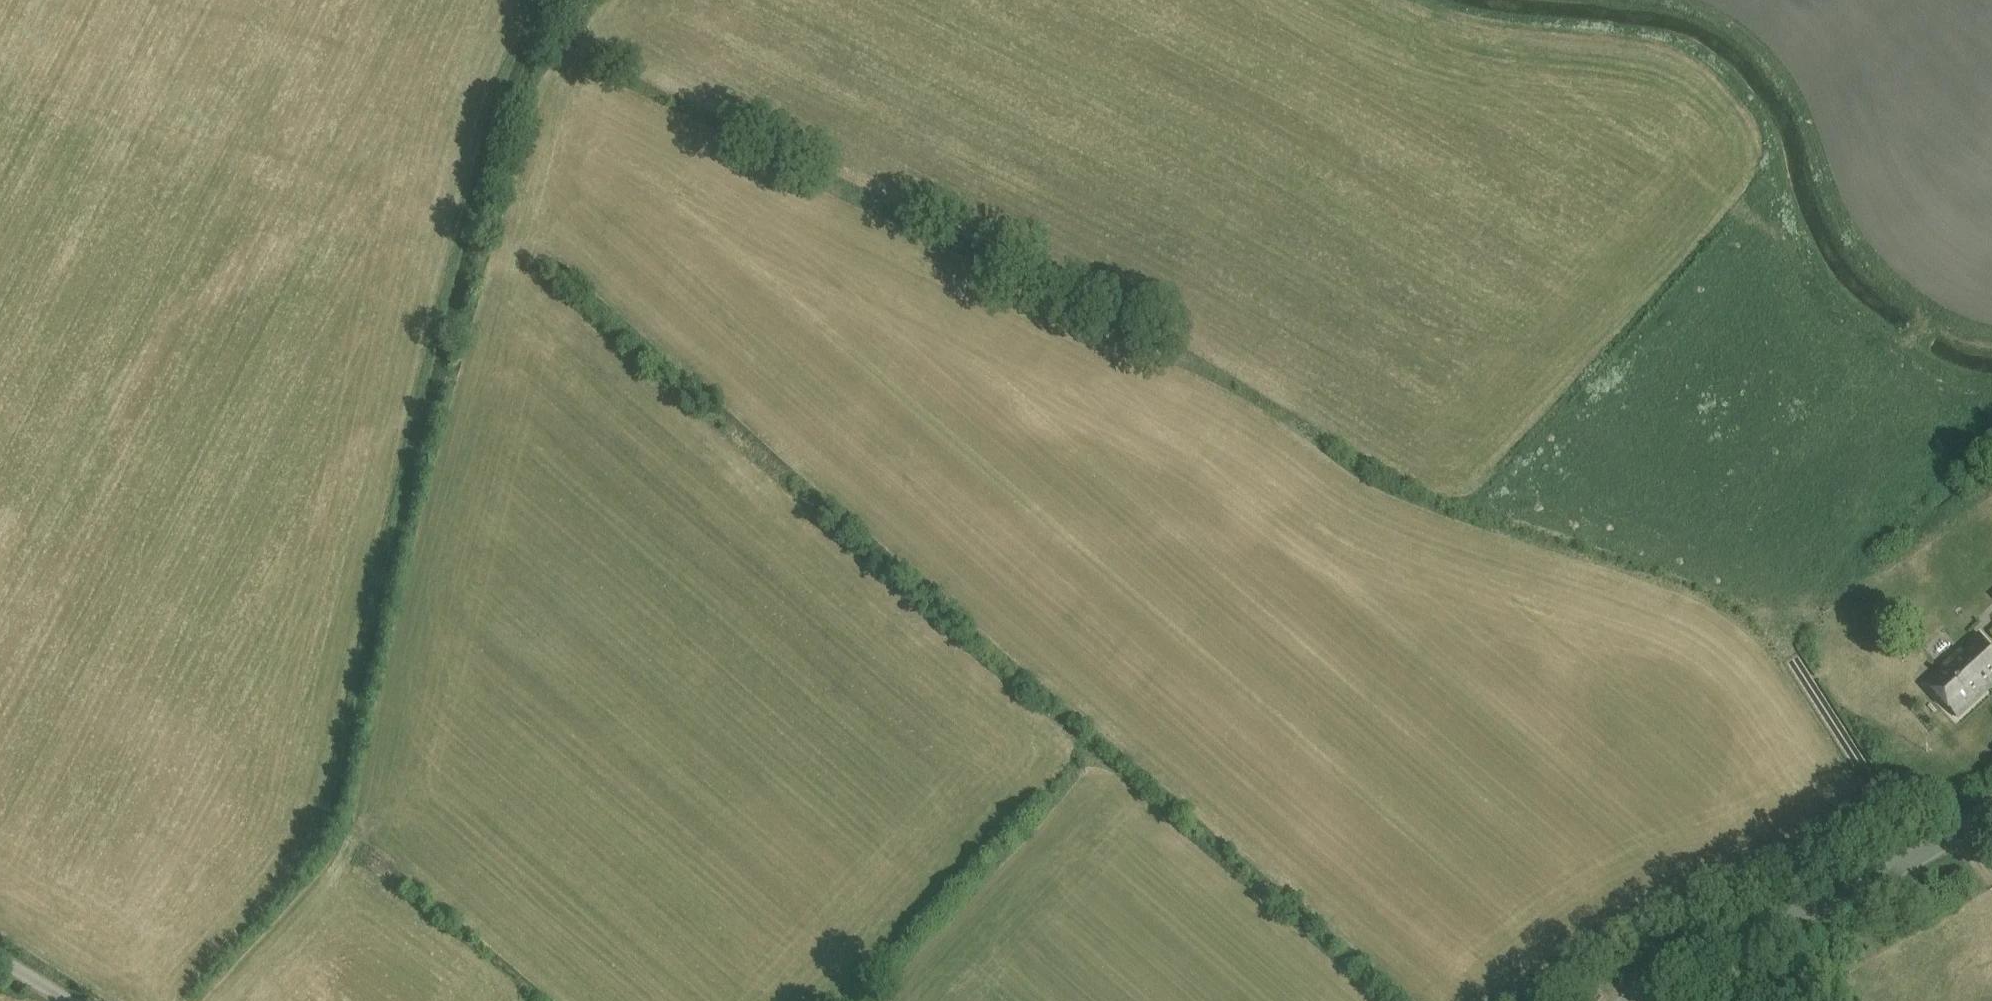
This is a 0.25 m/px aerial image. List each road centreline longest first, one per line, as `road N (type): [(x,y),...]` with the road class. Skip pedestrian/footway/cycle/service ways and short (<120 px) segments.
road 1 (tertiary): [(1626,1000),(1699,950),(1878,879),(1991,808)]

